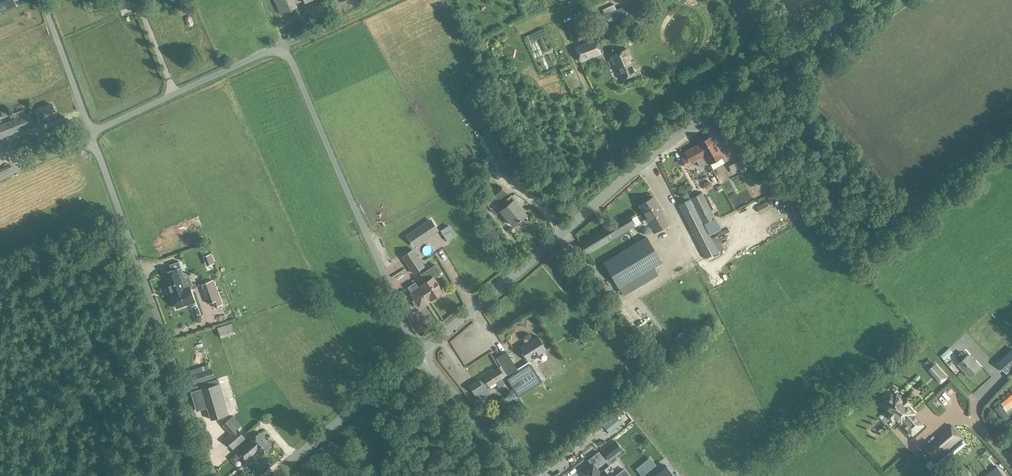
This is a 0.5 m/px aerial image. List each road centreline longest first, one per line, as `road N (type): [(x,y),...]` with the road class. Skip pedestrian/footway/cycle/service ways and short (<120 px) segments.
road 1 (unclassified): [(422,350),(639,165),(867,0)]
road 2 (unclassified): [(422,350),(285,43),(91,133)]
road 3 (unclassified): [(214,475),(91,133)]
road 4 (unclassified): [(272,475),(422,350)]
road 5 (unclassified): [(522,475),(422,350)]
road 6 (unclassified): [(91,133),(42,0)]

